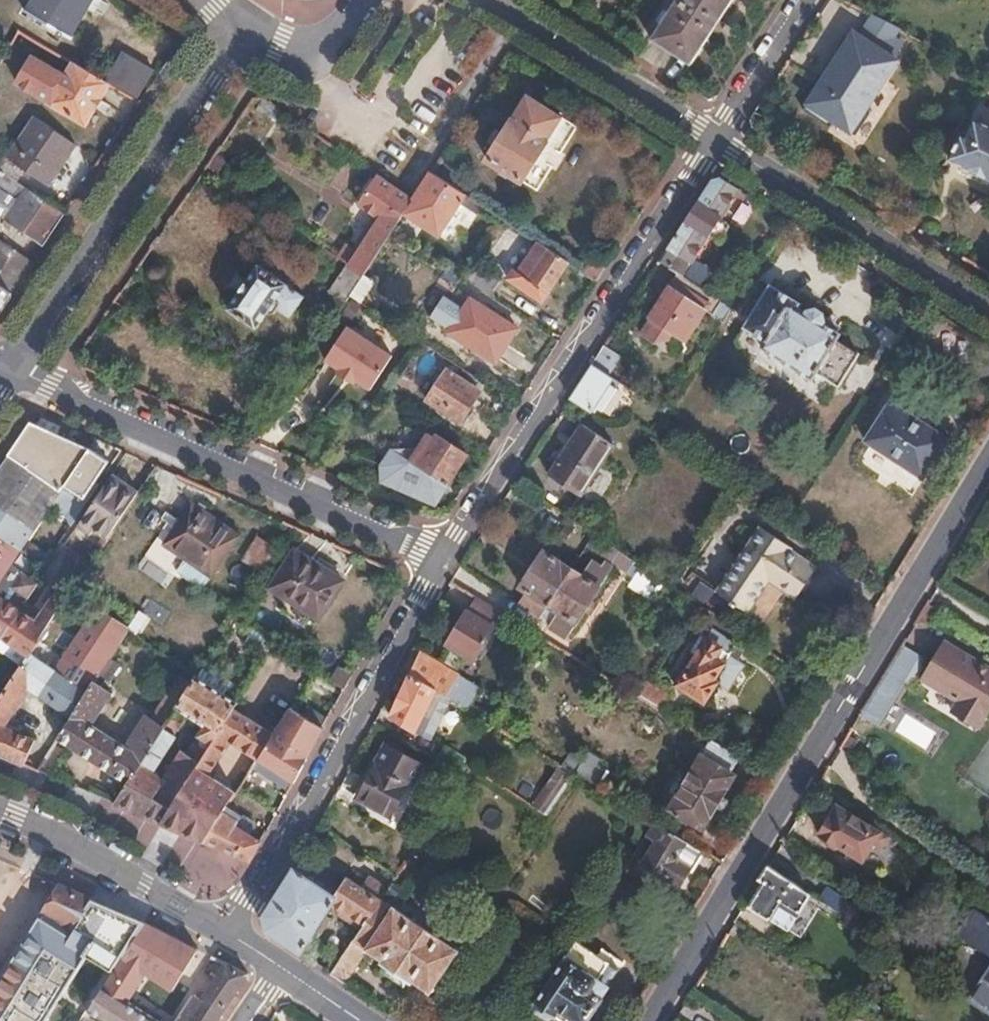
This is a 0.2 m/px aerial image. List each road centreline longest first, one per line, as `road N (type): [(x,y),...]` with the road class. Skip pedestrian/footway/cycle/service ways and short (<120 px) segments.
road 1 (secondary): [(650,1020),(988,465)]
road 2 (residential): [(441,567),(716,138)]
road 3 (residential): [(10,369),(441,567)]
road 4 (residential): [(226,934),(441,567)]
road 5 (residential): [(251,25),(10,369)]
road 6 (residential): [(988,307),(716,138)]
road 7 (residential): [(716,138),(492,0)]
road 8 (secondary): [(0,816),(226,934)]
road 9 (residential): [(716,138),(807,0)]
road 10 (residential): [(251,25),(283,46),(316,48),(339,35),(365,0)]

